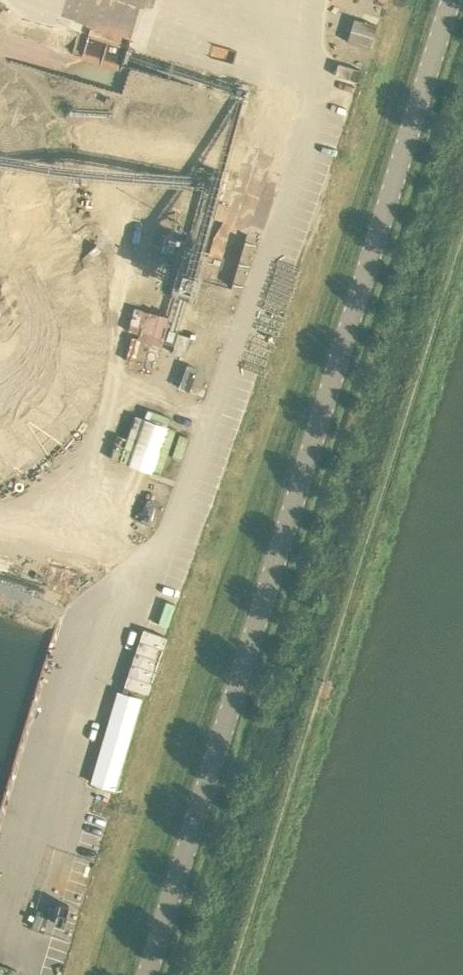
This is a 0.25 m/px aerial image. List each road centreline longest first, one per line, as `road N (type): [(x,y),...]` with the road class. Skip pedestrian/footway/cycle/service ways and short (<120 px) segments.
road 1 (tertiary): [(138,974),(450,0)]

